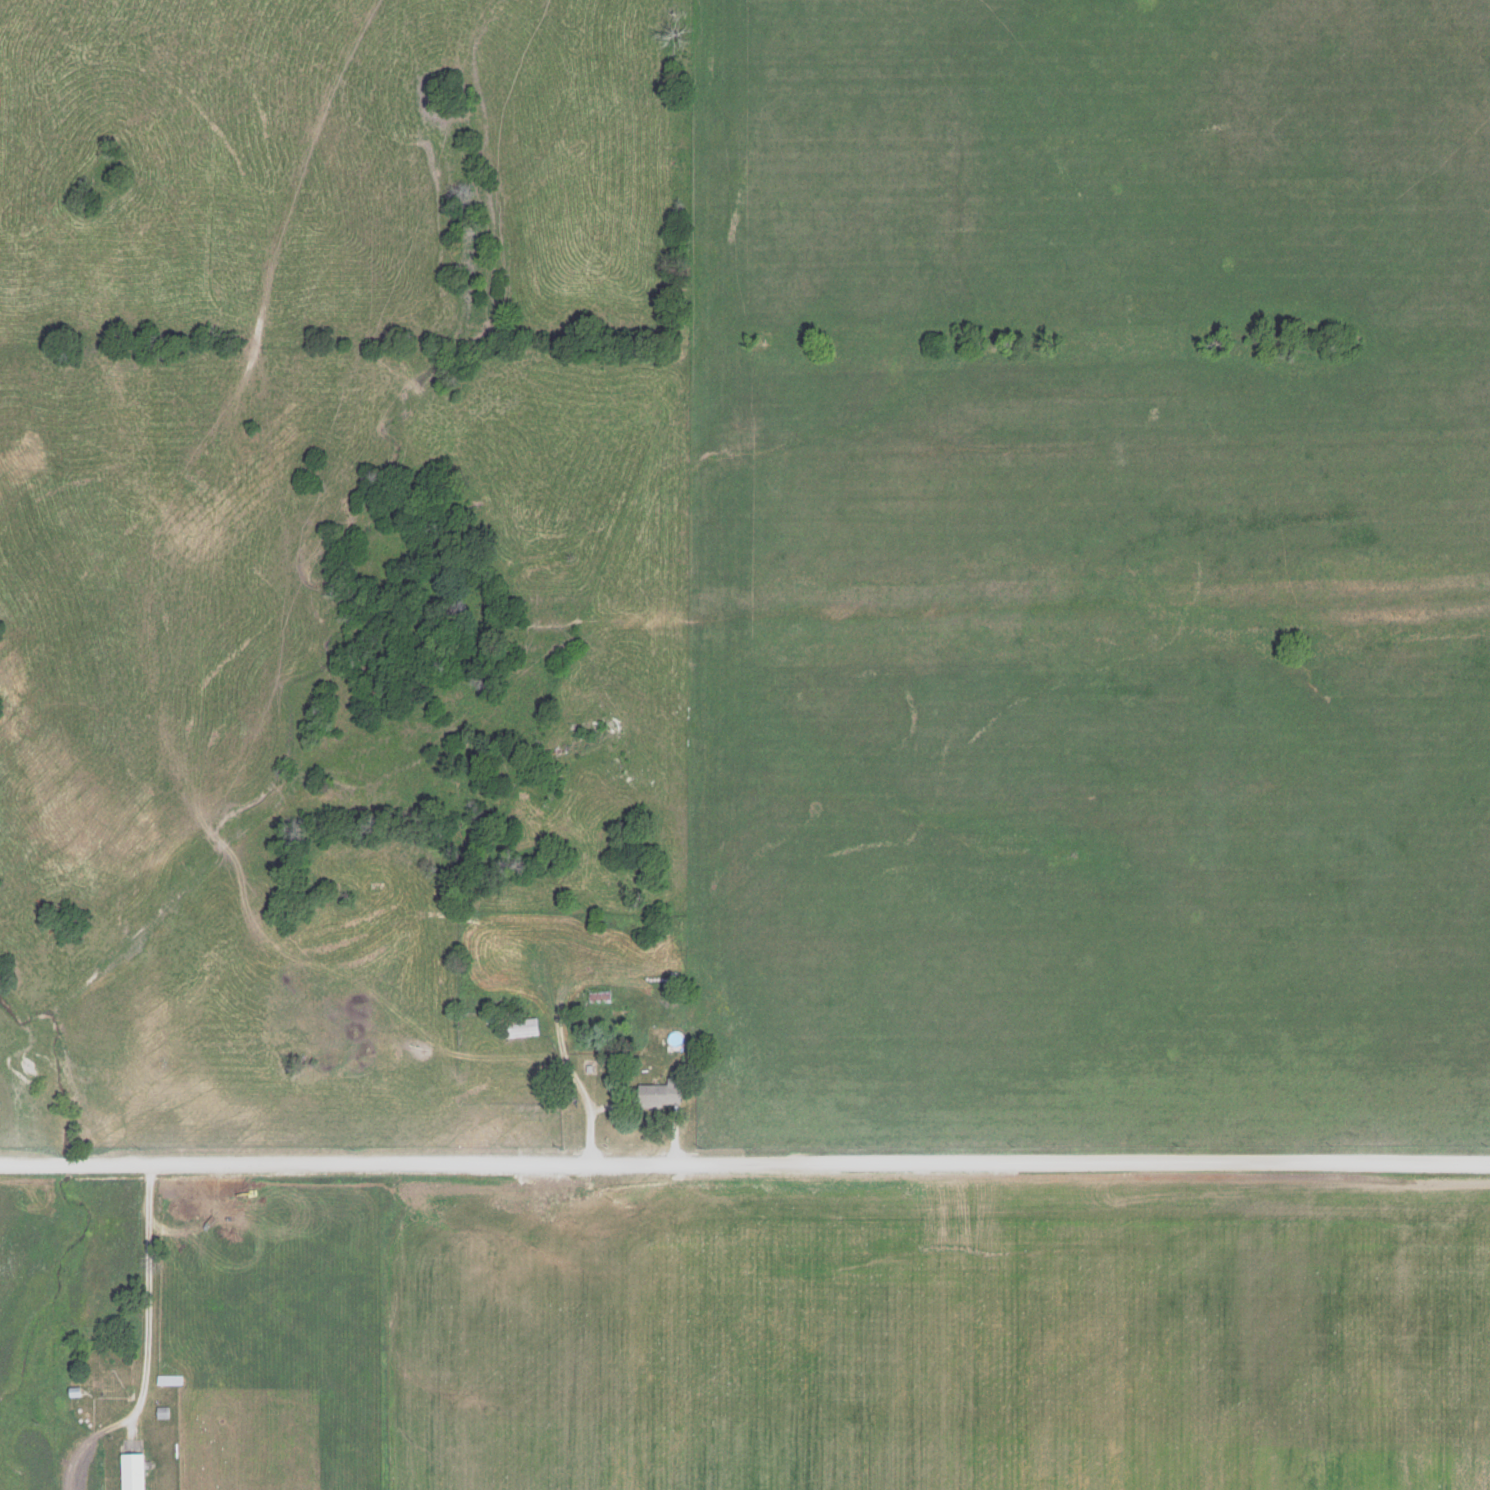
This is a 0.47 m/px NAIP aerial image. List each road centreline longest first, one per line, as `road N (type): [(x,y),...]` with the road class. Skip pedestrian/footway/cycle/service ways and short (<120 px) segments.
road 1 (residential): [(0,1168),(1489,1168)]

